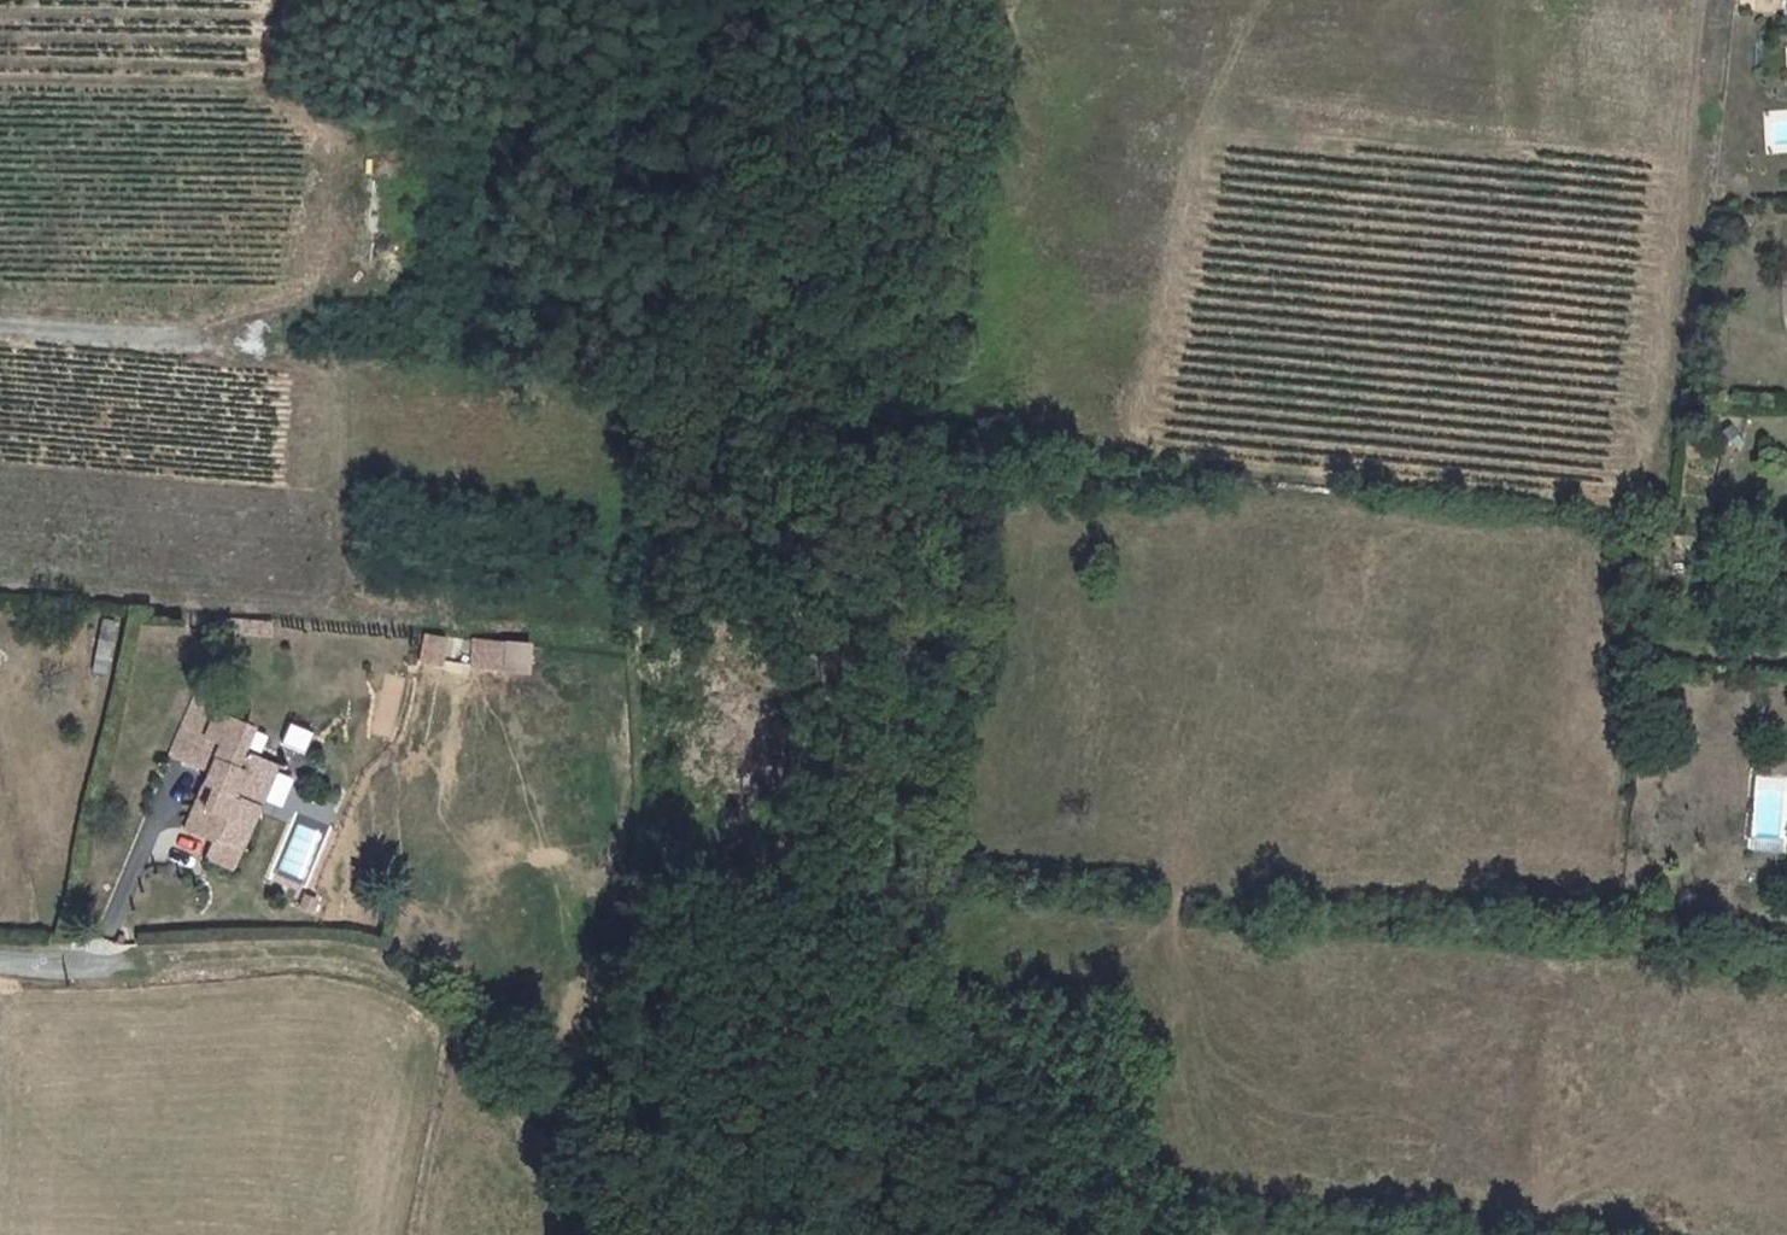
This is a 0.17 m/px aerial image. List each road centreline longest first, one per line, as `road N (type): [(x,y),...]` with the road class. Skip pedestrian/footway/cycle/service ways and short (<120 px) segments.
road 1 (track): [(646,1234),(451,1022),(325,984),(116,996)]

